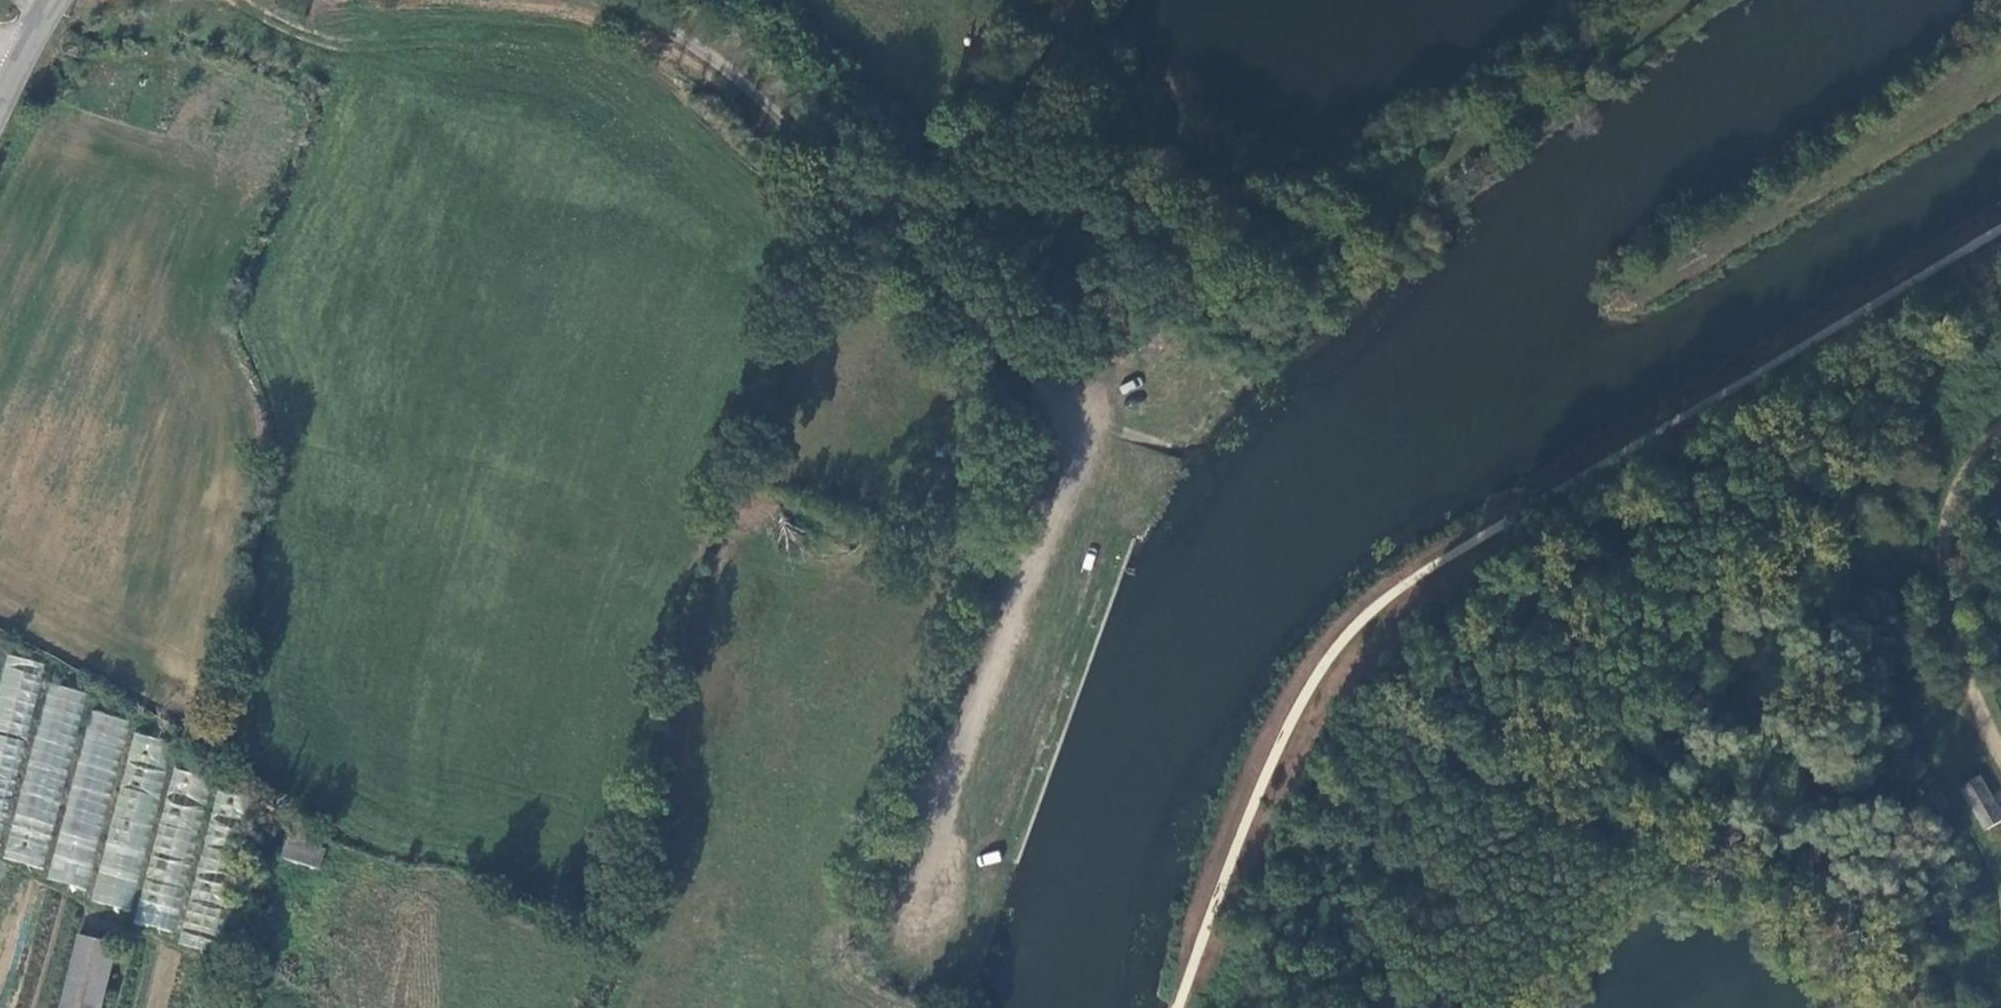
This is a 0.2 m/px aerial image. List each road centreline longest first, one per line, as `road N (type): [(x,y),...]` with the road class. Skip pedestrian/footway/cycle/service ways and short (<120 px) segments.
road 1 (unclassified): [(598,0),(710,49),(789,117),(1091,435)]

